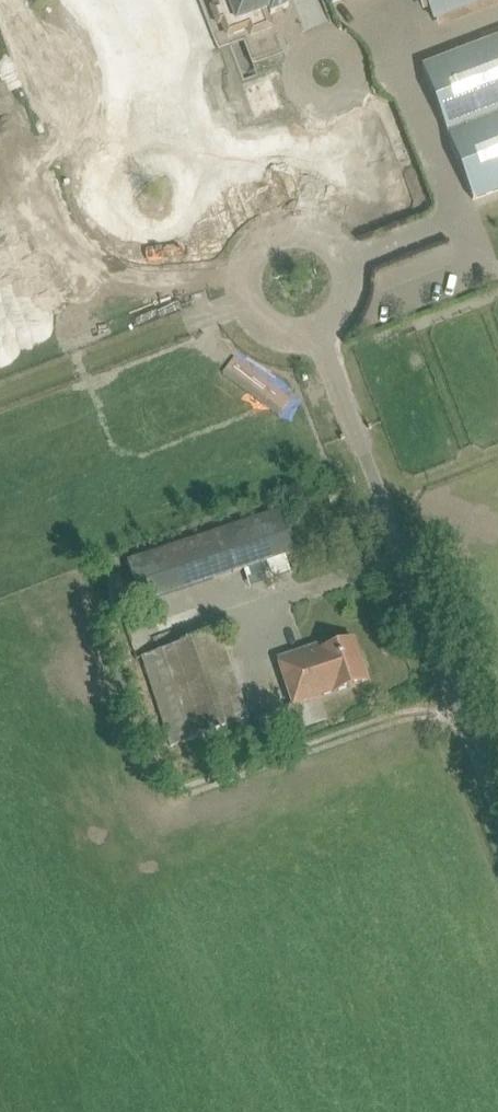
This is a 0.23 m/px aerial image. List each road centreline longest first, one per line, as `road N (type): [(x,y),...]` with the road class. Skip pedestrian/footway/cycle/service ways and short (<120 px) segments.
road 1 (unclassified): [(497,776),(192,0)]

